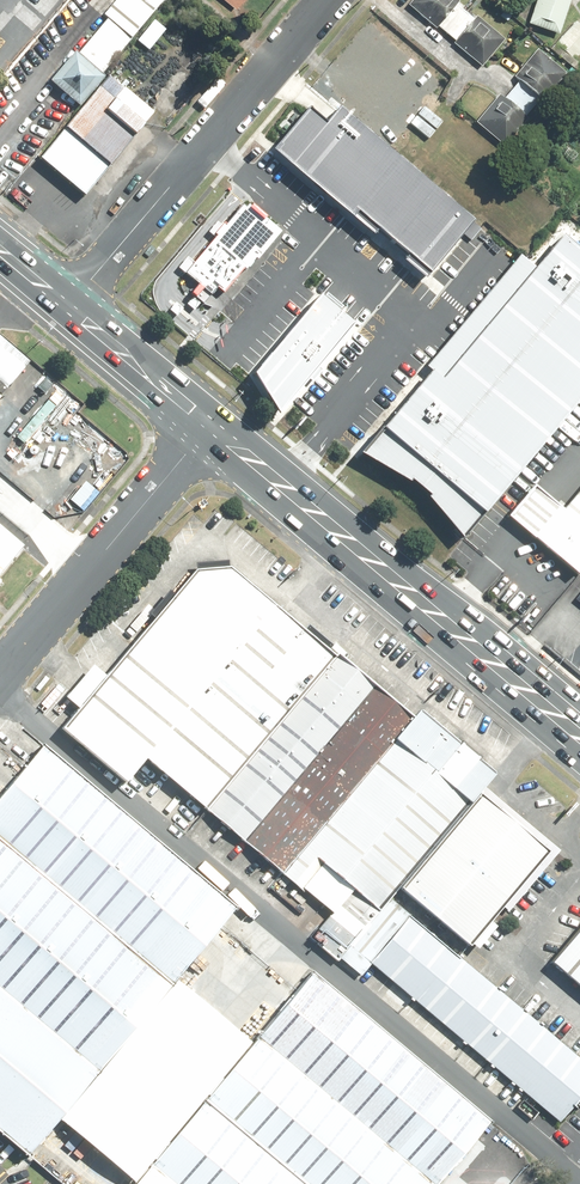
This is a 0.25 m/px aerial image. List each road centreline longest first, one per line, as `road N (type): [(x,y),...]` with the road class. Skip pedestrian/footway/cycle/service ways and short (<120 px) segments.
road 1 (primary): [(212,425),(579,736)]
road 2 (residential): [(68,307),(327,0)]
road 3 (unclassified): [(0,677),(212,425)]
road 4 (primary): [(68,307),(212,425)]

